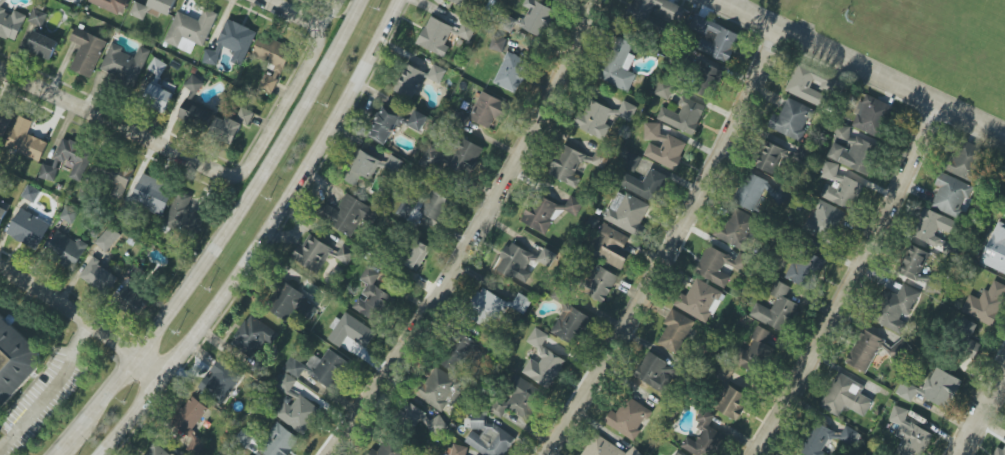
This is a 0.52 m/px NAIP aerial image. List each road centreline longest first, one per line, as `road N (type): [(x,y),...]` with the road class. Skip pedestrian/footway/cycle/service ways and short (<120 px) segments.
road 1 (secondary): [(360,0),(230,224),(54,454)]
road 2 (secondary): [(98,454),(258,243),(398,0)]
road 3 (residential): [(329,454),(441,304),(600,0)]
road 4 (residential): [(545,454),(662,273),(782,30)]
road 5 (residential): [(754,454),(825,338),(940,105)]
road 6 (residential): [(0,71),(228,177),(248,166),(282,106)]
road 7 (residential): [(718,0),(1004,135)]
road 8 (residential): [(0,271),(66,308),(159,379)]
road 9 (residential): [(266,0),(302,17),(318,38),(282,106)]

